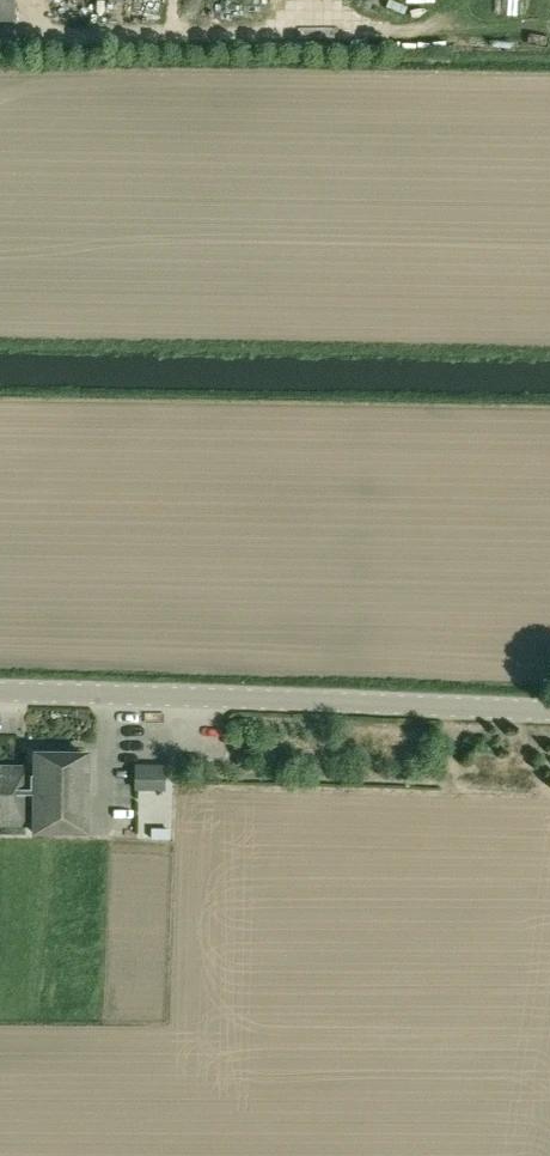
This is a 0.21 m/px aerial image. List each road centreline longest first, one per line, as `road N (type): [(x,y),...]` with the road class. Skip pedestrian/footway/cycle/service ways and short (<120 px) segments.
road 1 (tertiary): [(549,708),(0,690)]

